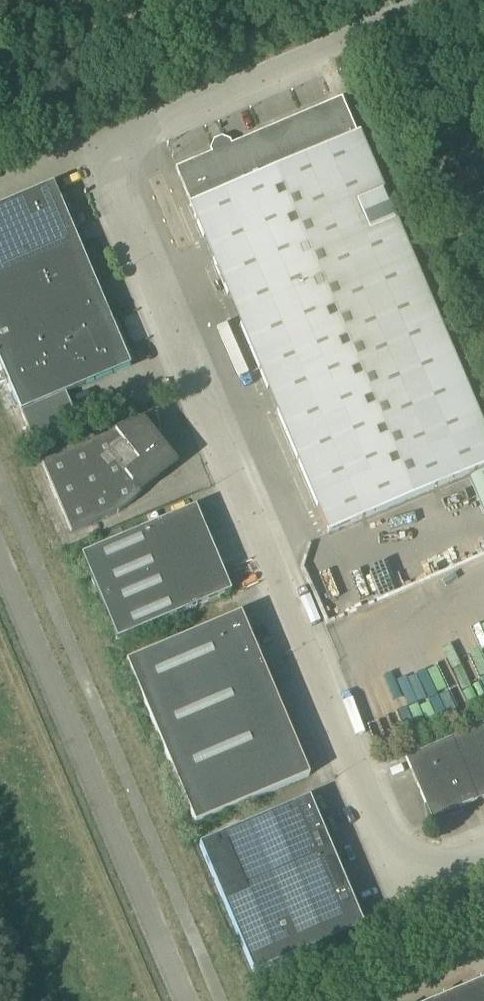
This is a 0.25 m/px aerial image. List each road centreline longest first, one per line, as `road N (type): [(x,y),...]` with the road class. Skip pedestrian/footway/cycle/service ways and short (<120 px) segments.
road 1 (residential): [(483,843),(402,878),(95,151),(456,0)]

